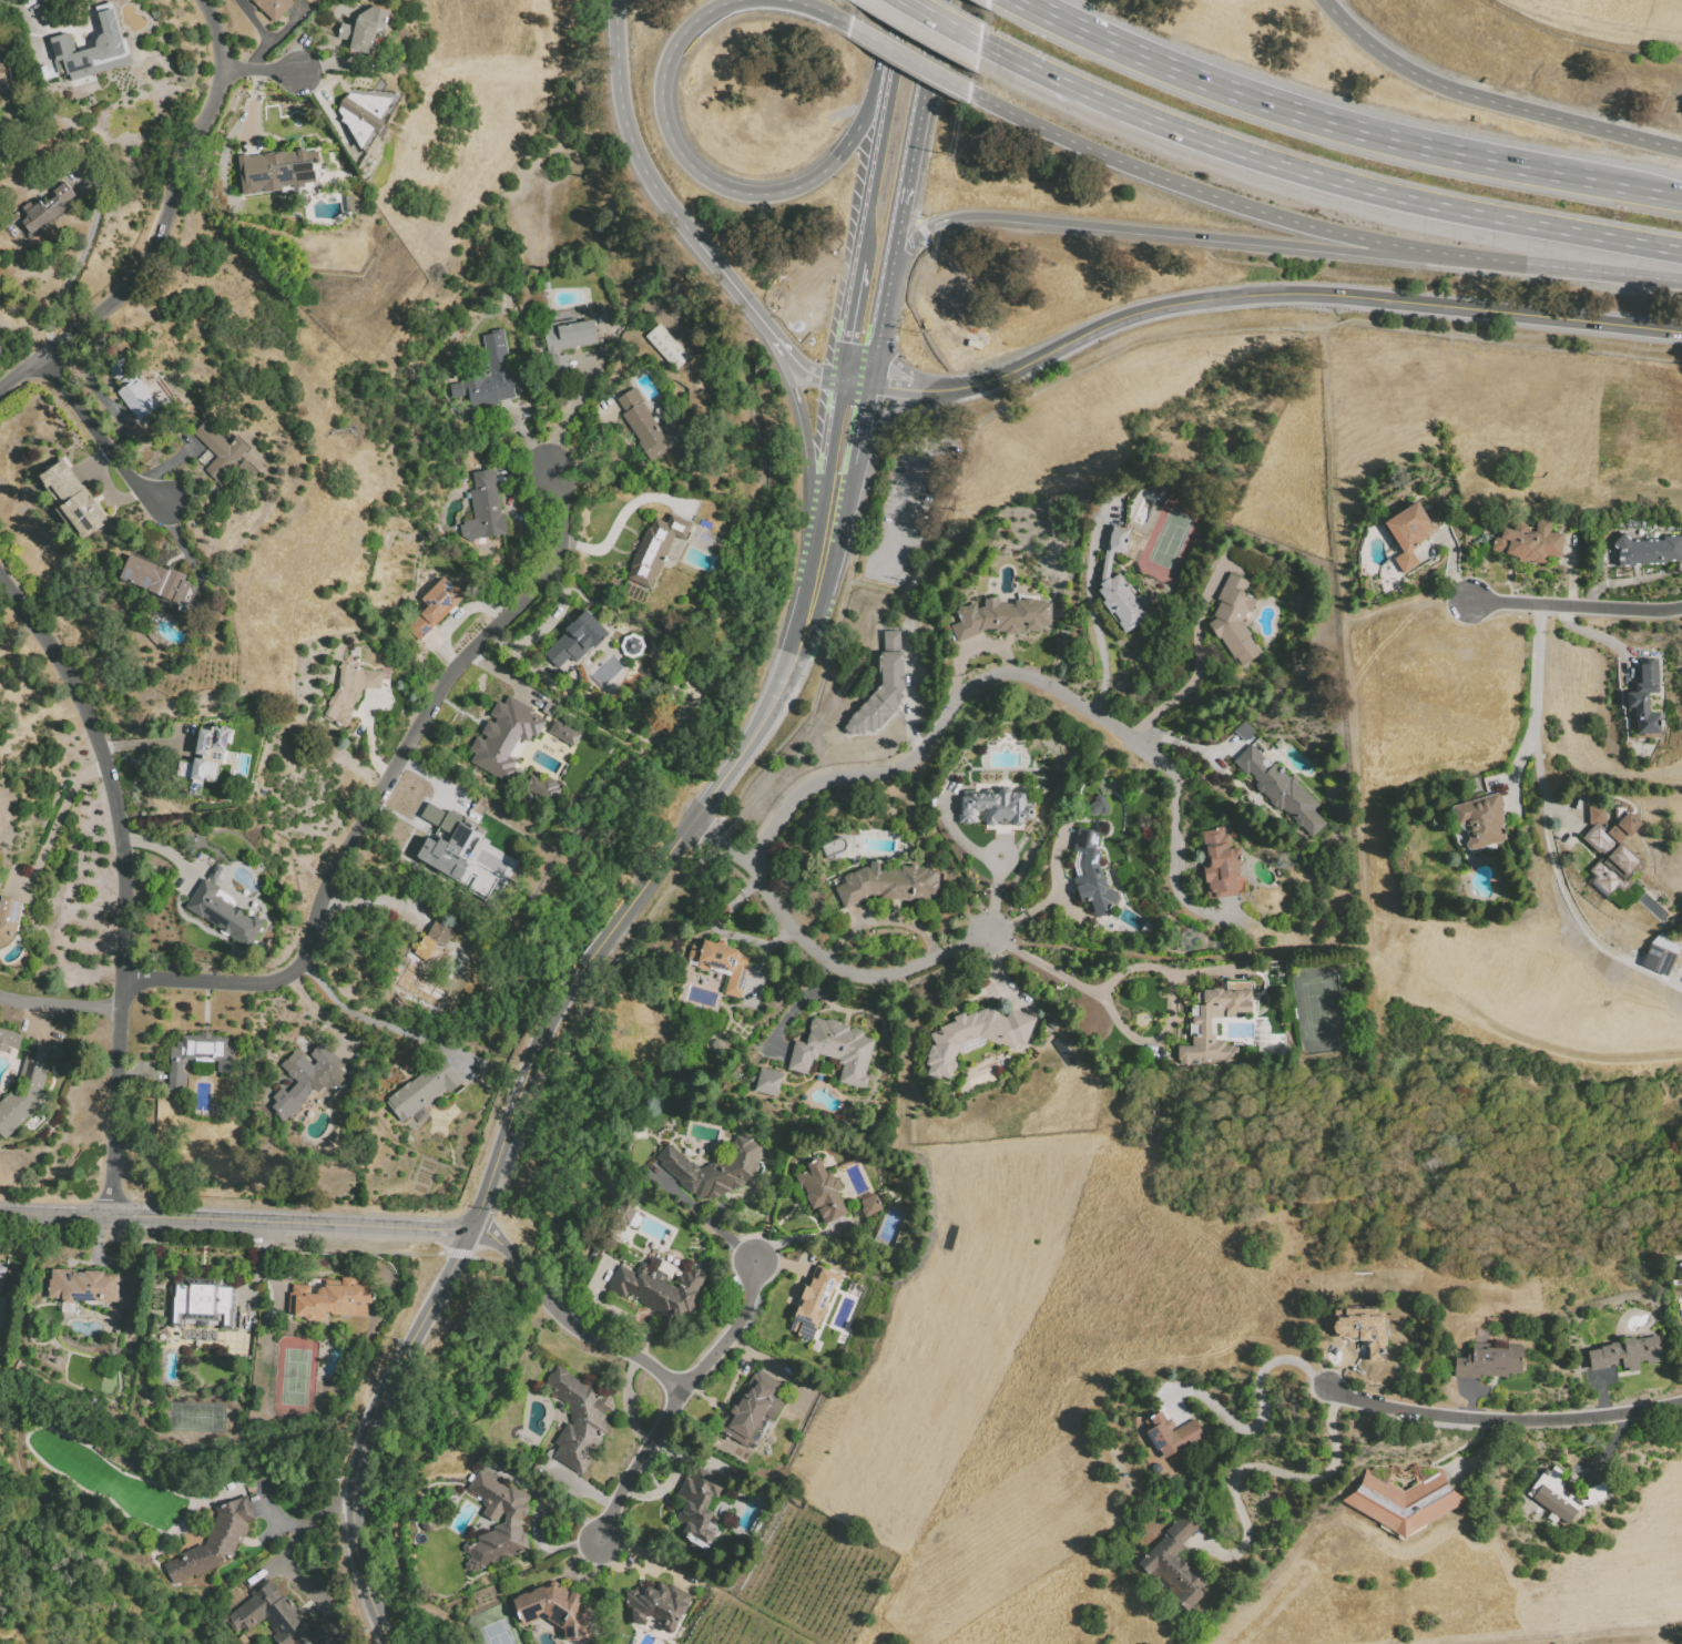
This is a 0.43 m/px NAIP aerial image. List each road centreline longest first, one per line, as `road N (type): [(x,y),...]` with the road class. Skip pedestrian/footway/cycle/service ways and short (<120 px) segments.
road 1 (tertiary): [(695,819),(542,1035),(470,1229),(365,1431),(353,1499),(356,1530),(391,1643)]
road 2 (residential): [(122,981),(248,986),(279,981),(302,963),(322,900),(379,784),(462,658),(551,563),(558,512),(548,469)]
road 3 (motorway): [(969,92),(1176,184),(1333,233),(1681,283)]
road 4 (motorway): [(980,41),(1113,104),(1318,177),(1681,251)]
road 5 (residential): [(114,1215),(124,880),(112,787),(80,702),(0,577)]
road 6 (tertiary): [(1681,333),(1291,294),(1150,308),(1066,344)]
road 7 (motorway): [(888,278),(925,231),(975,216),(1484,261)]
road 8 (motorway): [(1591,177),(1333,124),(1150,59),(1024,0)]
road 9 (residential): [(747,866),(786,806),(816,784),(866,779),(916,756),(978,681),(1008,673),(1052,686),(1144,745),(1175,775)]
road 10 (motorway): [(883,70),(864,119),(832,166),(767,195),(722,186),(681,152),(664,90),(679,42),(695,22),(741,0)]
road 11 (tertiary): [(470,1229),(0,1210)]
road 12 (residential): [(218,67),(164,224),(110,300),(0,390)]
road 13 (motorway): [(1681,150),(1426,80),(1393,63),(1323,0)]
road 14 (residential): [(995,928),(911,970),(860,976),(826,961),(740,856),(695,819)]
road 15 (residential): [(1681,1402),(1522,1422),(1448,1419),(1333,1391)]
road 16 (residential): [(599,1540),(682,1389),(747,1304),(755,1257)]
road 17 (residential): [(470,1229),(488,1229),(574,1327),(682,1389)]
road 18 (residential): [(1681,609),(1472,602)]
road 19 (trunk): [(901,205),(939,0)]
road 20 (tertiary): [(798,644),(764,717),(695,819)]
road 21 (residential): [(39,360),(130,487),(157,504)]
road 22 (motorway): [(772,335),(795,385),(829,512)]
road 23 (motorway): [(621,71),(643,164),(681,218)]
road 24 (residential): [(1532,741),(1539,605)]
road 25 (tertiary): [(829,512),(798,644)]
road 26 (trunk): [(843,380),(829,512)]
road 27 (motorway): [(854,28),(969,92)]
road 28 (tertiary): [(1066,344),(946,391)]
road 29 (trunk): [(865,259),(843,380)]
road 30 (tertiary): [(852,461),(887,417),(946,391)]
road 31 (residential): [(0,1000),(120,1008)]

